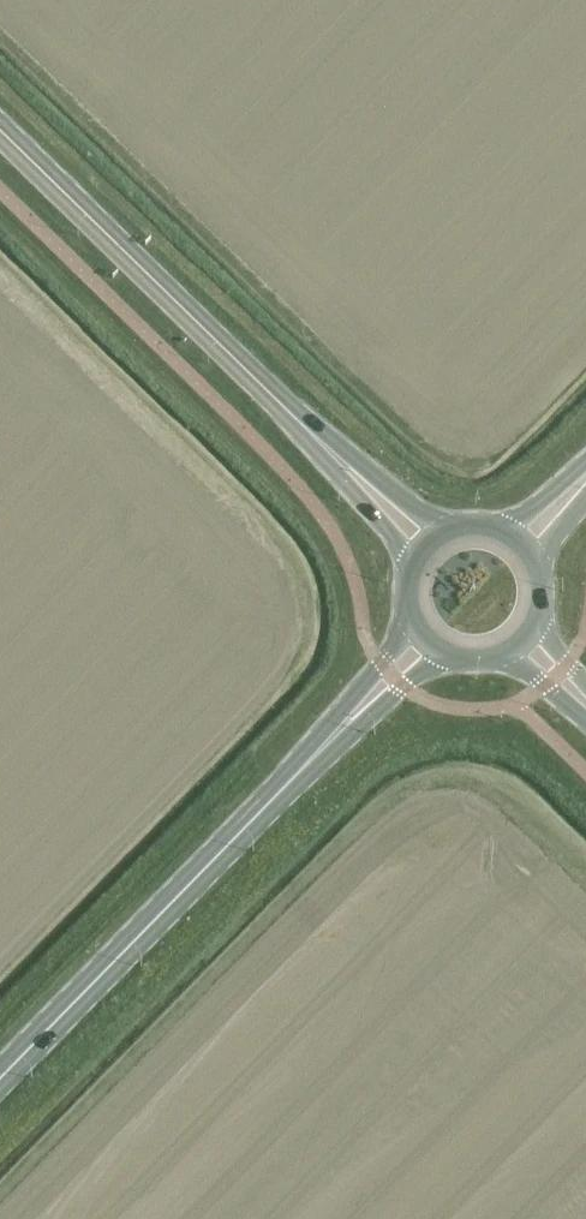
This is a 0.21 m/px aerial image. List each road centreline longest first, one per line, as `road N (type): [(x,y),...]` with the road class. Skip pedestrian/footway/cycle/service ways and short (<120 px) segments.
road 1 (secondary): [(0,1081),(298,775)]
road 2 (tertiary): [(294,414),(0,127)]
road 3 (secondary): [(411,607),(400,639),(315,737),(298,775)]
road 4 (tertiary): [(294,414),(308,442),(393,536),(411,574)]
road 5 (tertiary): [(455,528),(420,511),(327,430),(294,414)]
road 6 (secondary): [(298,775),(428,665),(454,654)]

